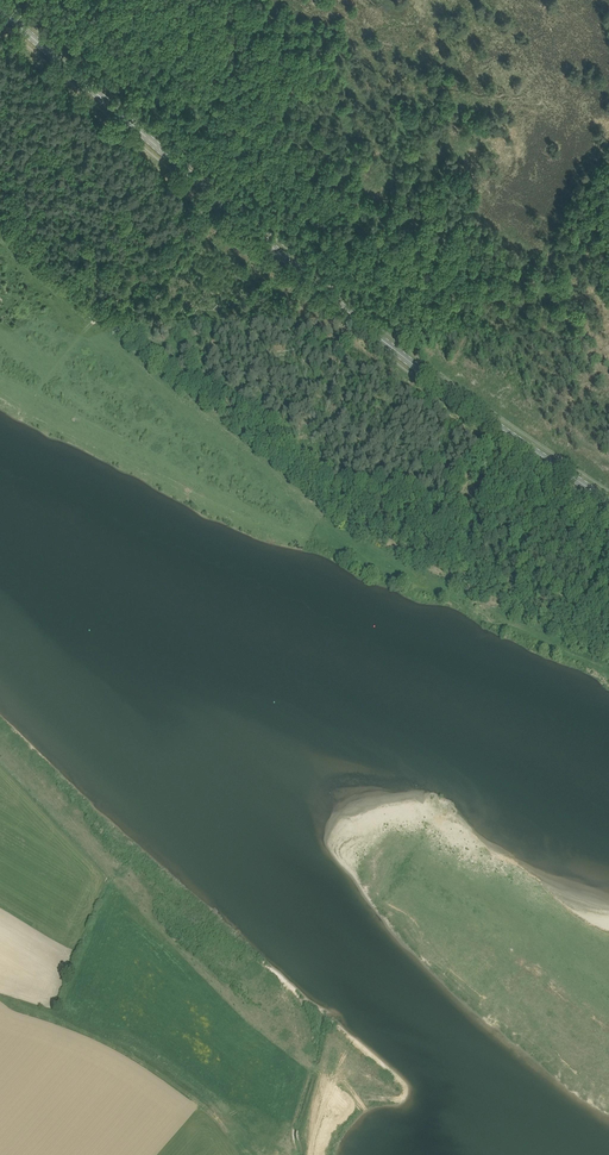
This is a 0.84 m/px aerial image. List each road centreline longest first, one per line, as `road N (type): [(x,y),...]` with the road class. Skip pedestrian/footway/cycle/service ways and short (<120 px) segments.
road 1 (primary): [(608,501),(388,345),(0,9)]
road 2 (track): [(249,1154),(214,1113),(133,1056),(16,1006)]
road 3 (track): [(91,308),(107,310),(225,206)]
road 4 (track): [(363,314),(449,180)]
road 5 (track): [(0,228),(91,308)]

